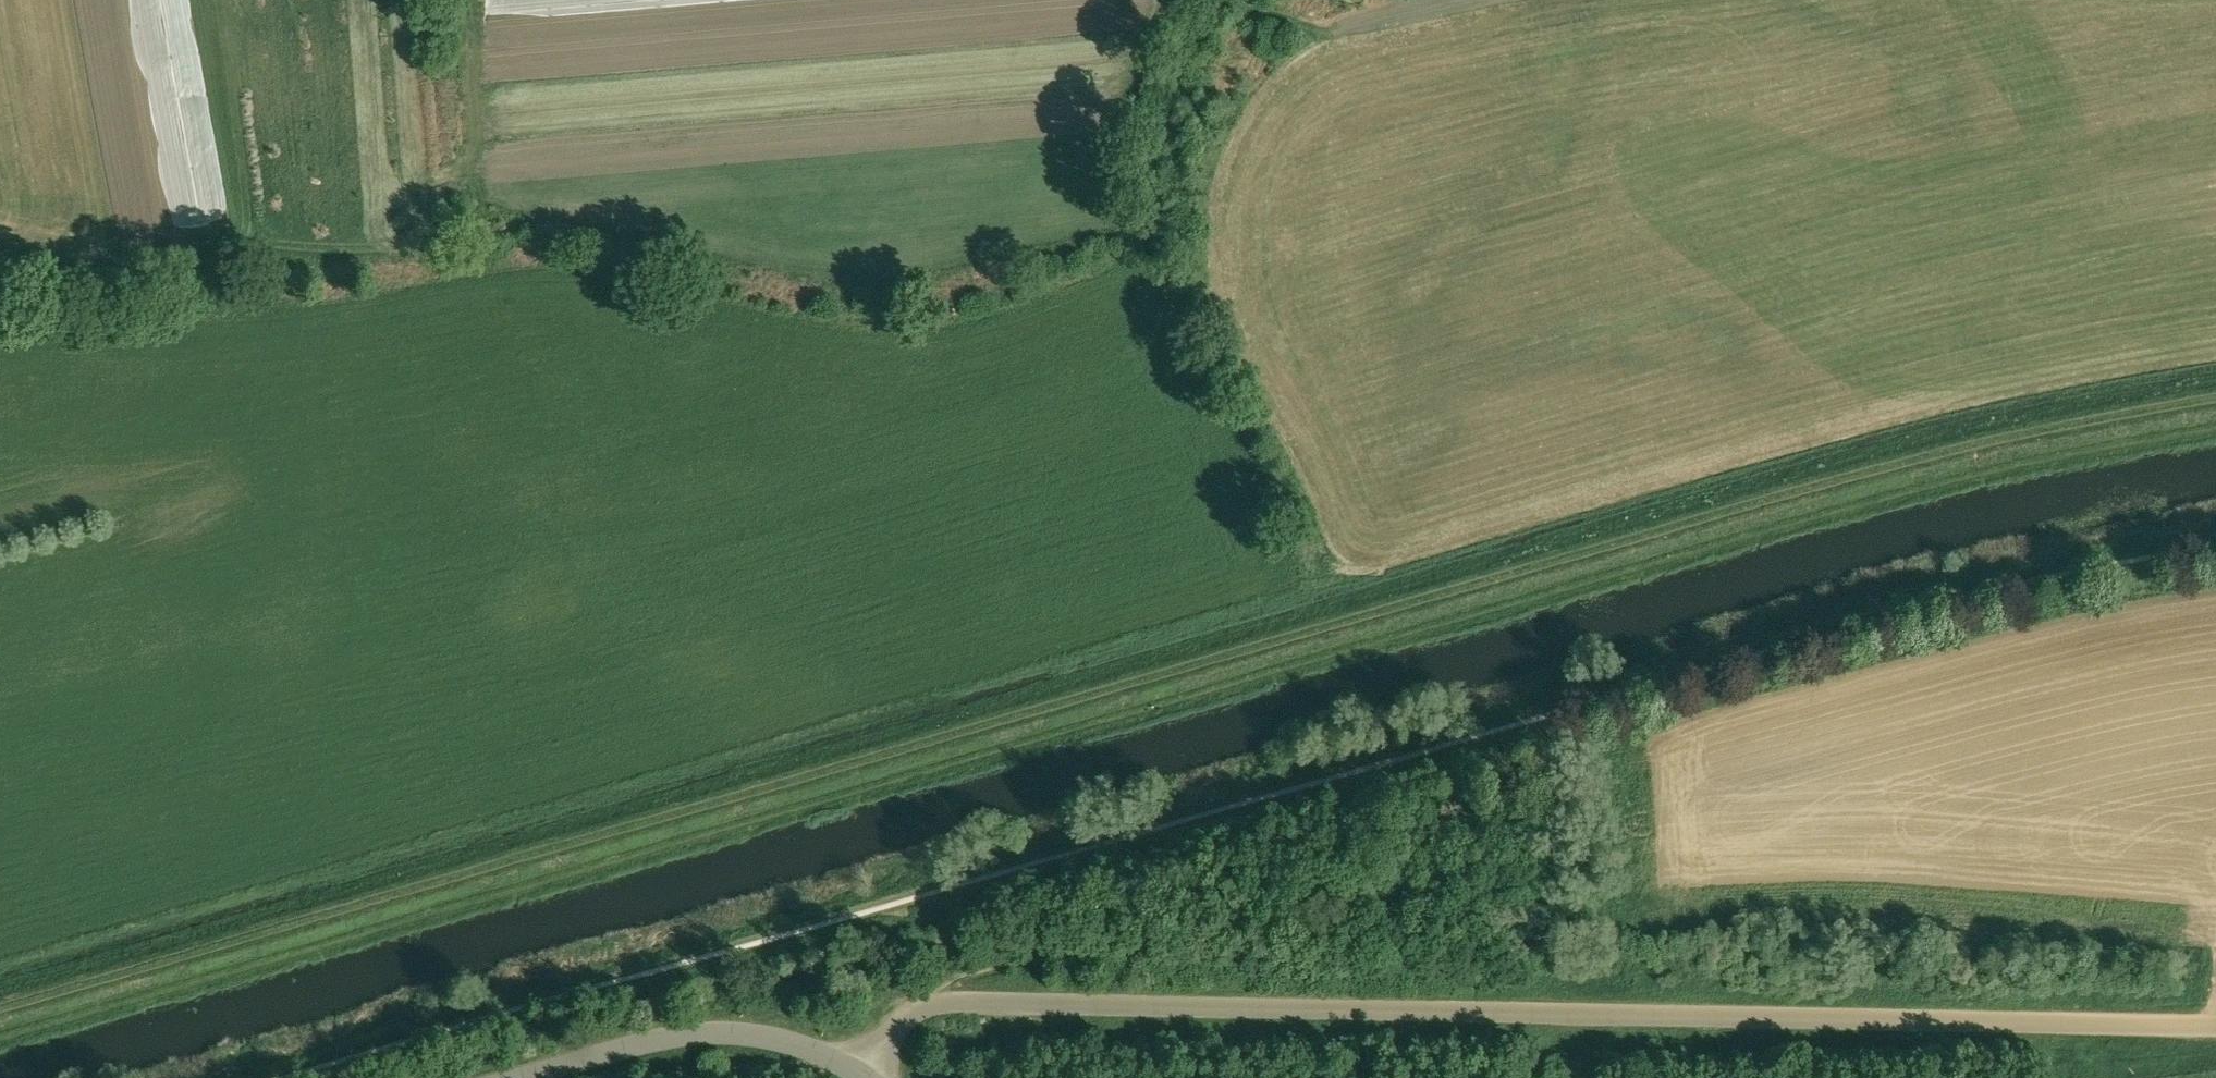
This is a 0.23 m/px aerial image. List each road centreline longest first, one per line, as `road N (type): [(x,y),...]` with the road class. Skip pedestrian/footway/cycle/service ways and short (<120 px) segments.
road 1 (unclassified): [(856,1072),(903,1024),(938,1006),(2215,1007)]
road 2 (tertiary): [(856,1072),(743,1037),(673,1037),(519,1077)]

